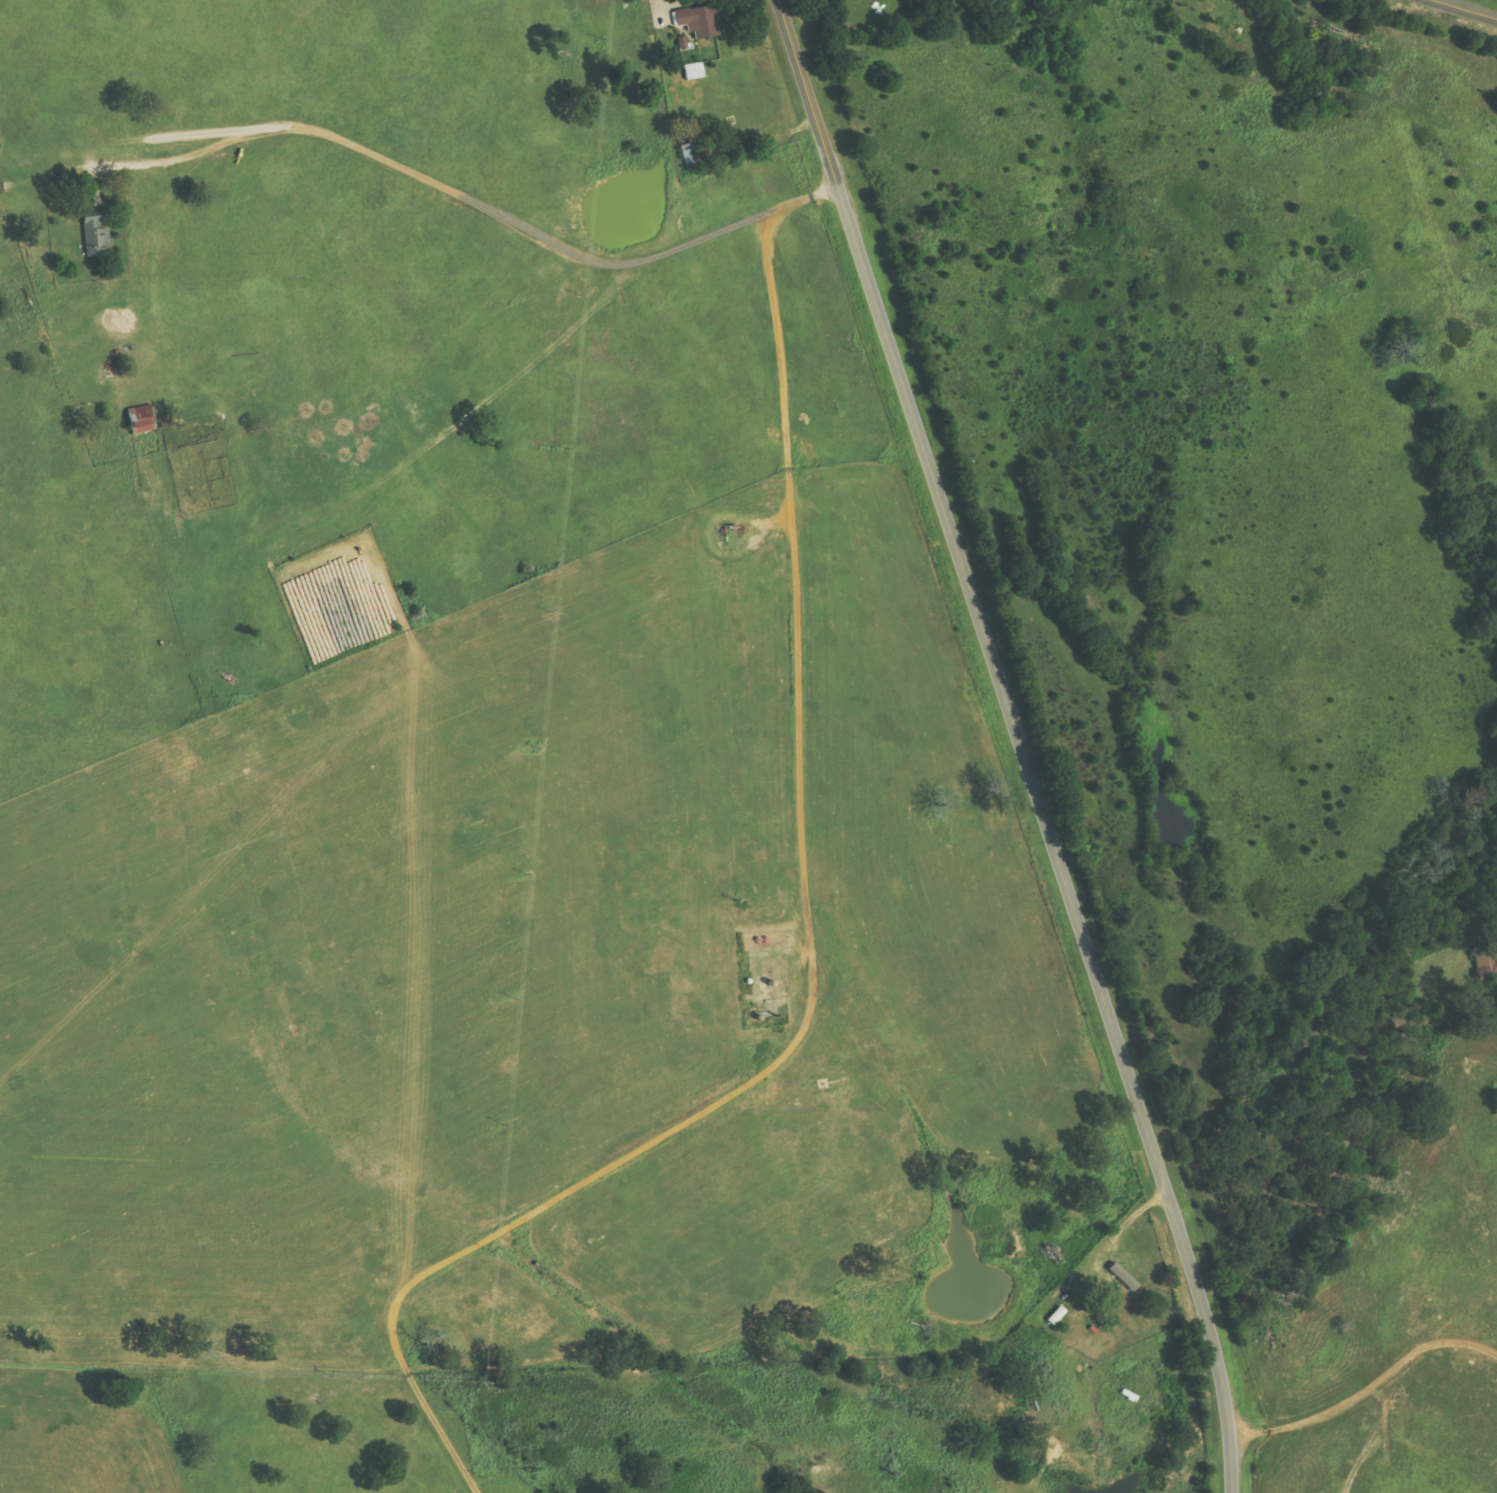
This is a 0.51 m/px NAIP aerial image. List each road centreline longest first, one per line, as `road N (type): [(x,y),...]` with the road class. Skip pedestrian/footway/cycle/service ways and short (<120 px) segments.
road 1 (secondary): [(1232,1492),(1228,1403),(1195,1270),(780,0)]

